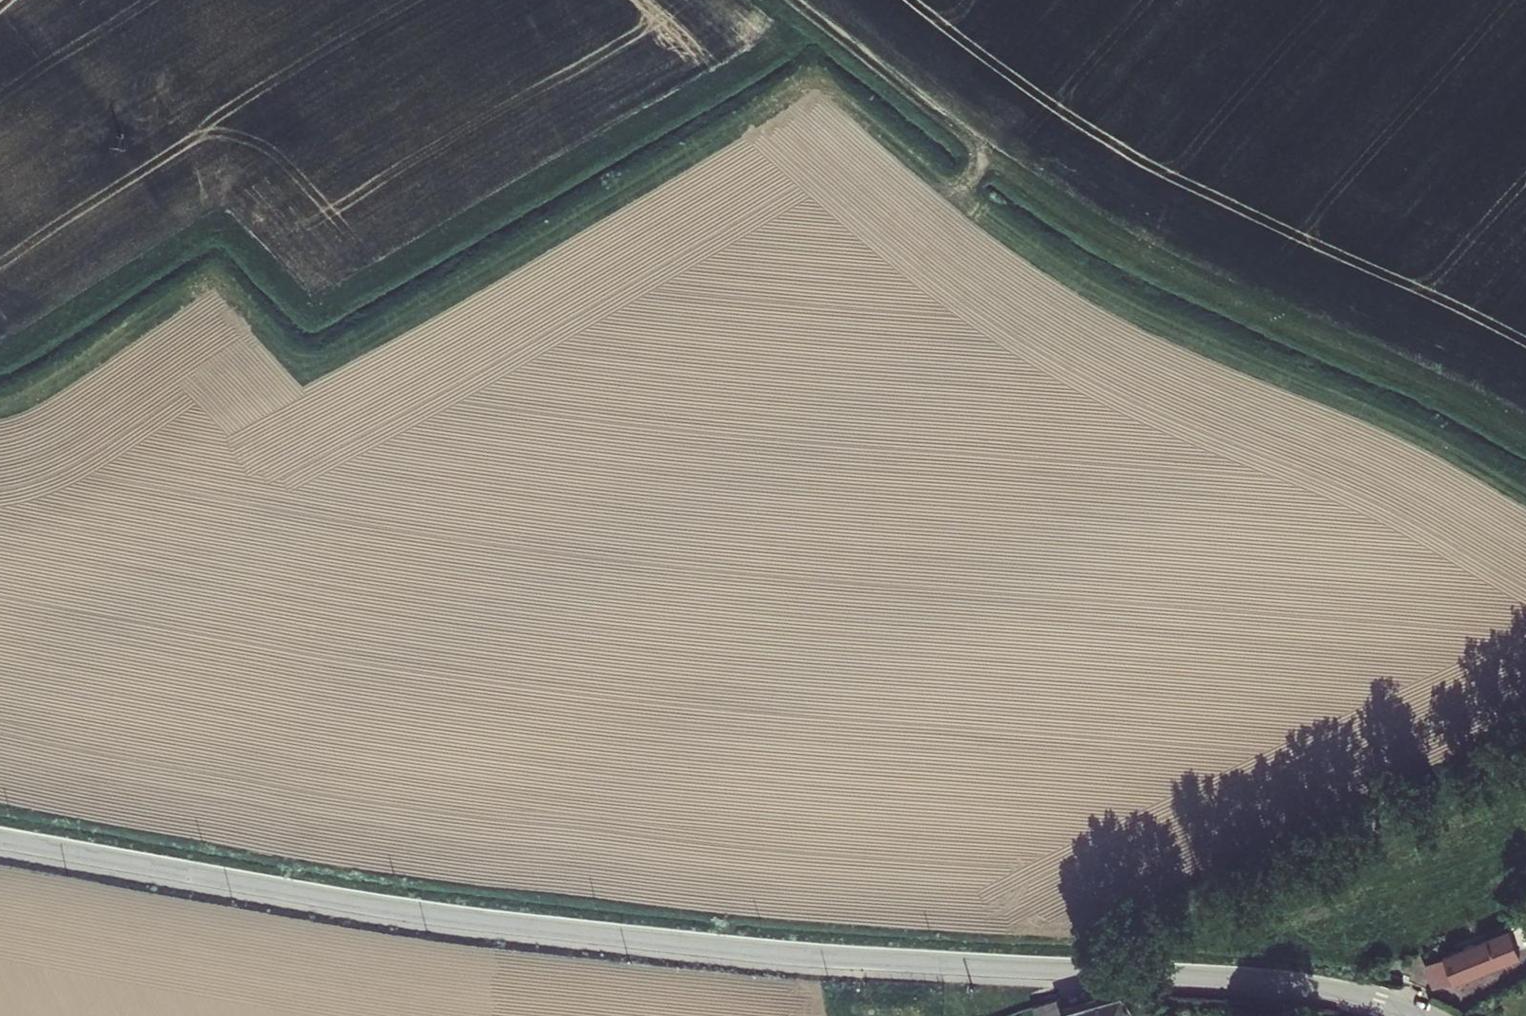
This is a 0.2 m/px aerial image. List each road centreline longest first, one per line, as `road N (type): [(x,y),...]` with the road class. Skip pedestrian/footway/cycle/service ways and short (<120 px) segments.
road 1 (residential): [(0,840),(522,929),(798,960),(1274,986),(1340,994),(1410,1015)]
road 2 (track): [(791,0),(997,168),(1140,261)]

